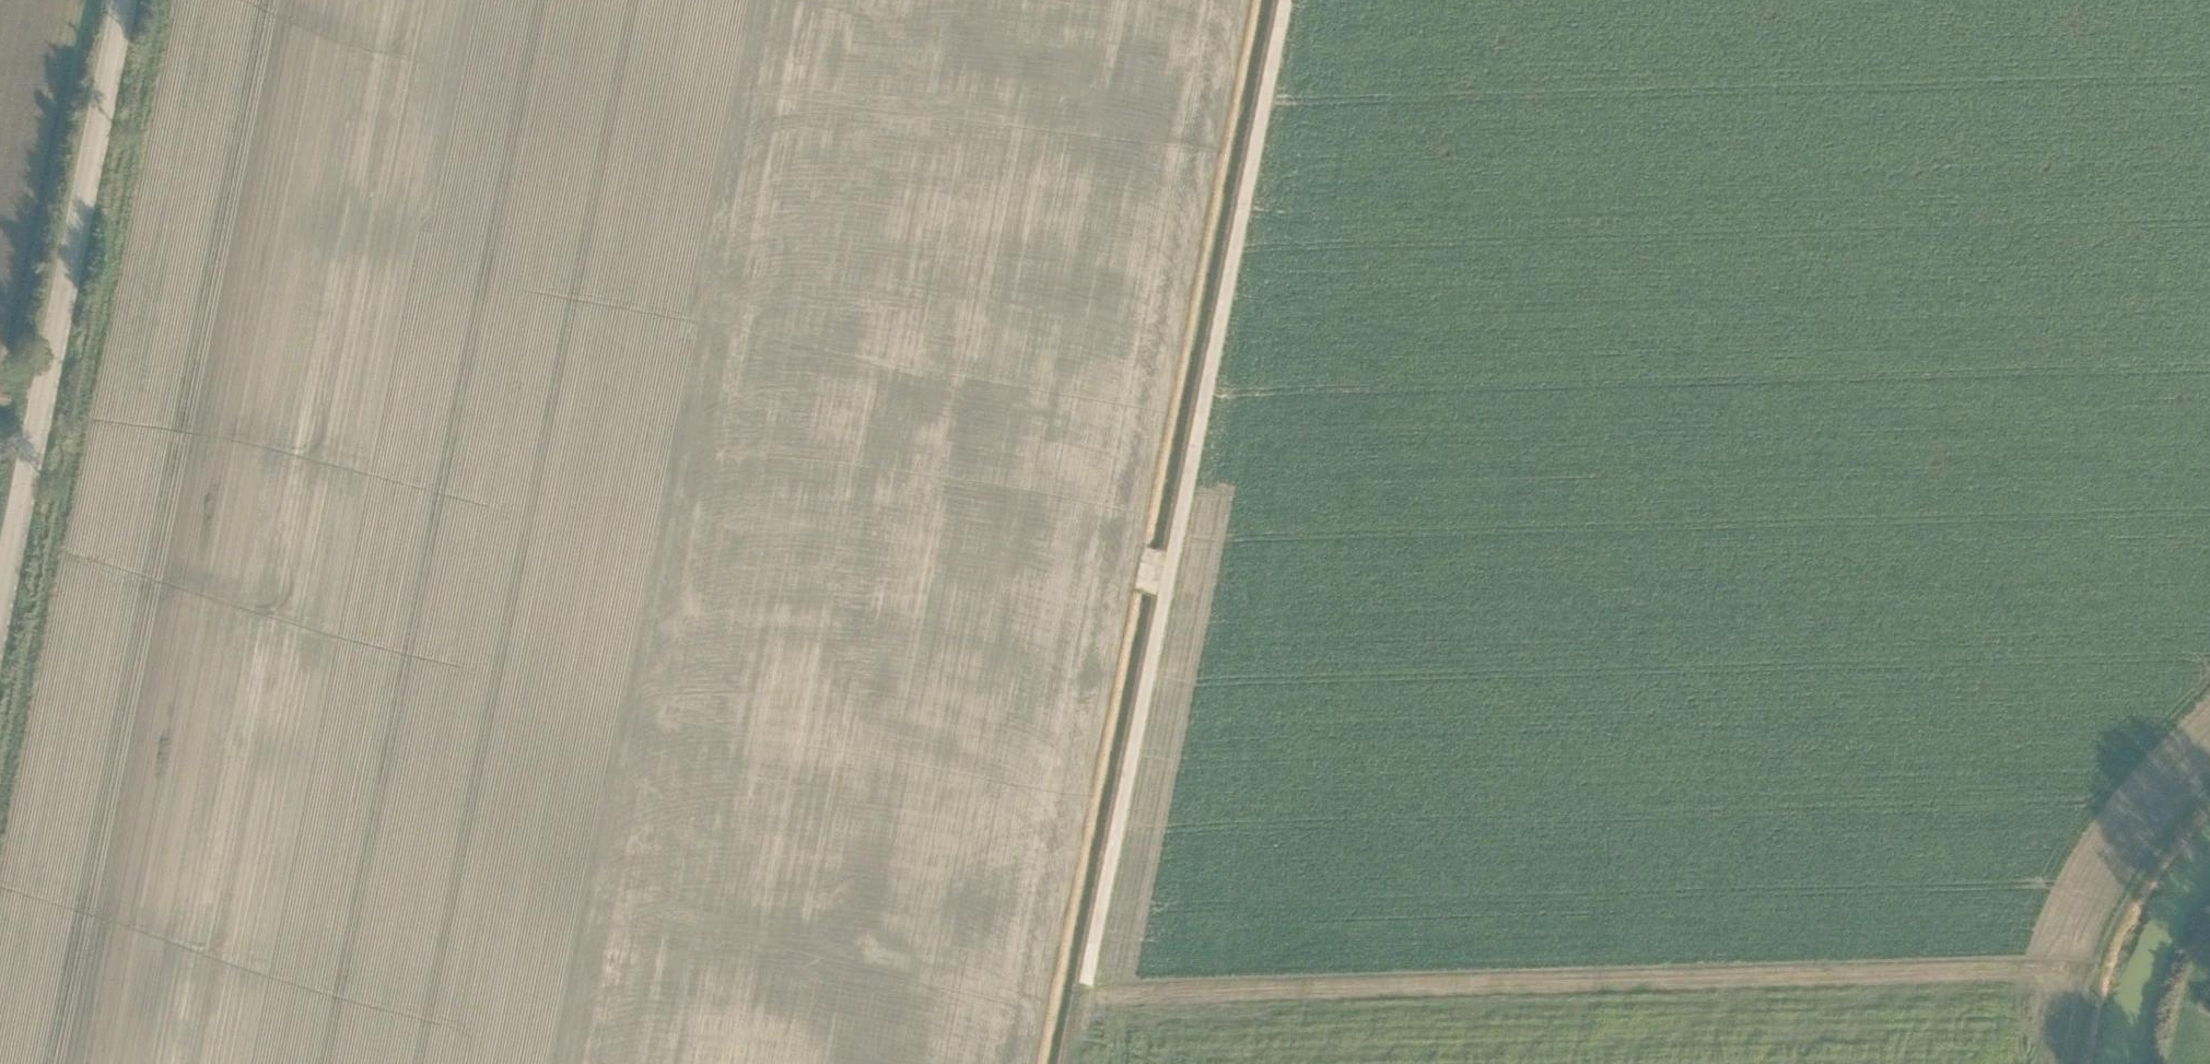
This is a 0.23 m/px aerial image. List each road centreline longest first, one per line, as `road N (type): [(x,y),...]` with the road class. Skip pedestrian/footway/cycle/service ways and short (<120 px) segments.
road 1 (tertiary): [(0,615),(124,0)]

